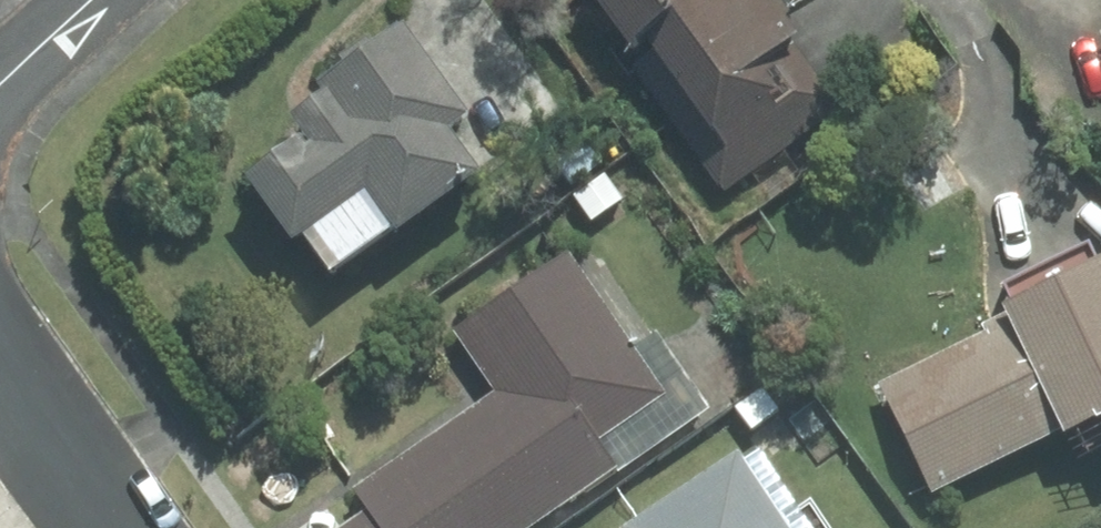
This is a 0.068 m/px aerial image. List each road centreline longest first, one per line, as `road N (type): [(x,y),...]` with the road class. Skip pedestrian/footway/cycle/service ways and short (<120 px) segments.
road 1 (residential): [(114,527),(0,372)]
road 2 (residential): [(94,0),(0,87)]

